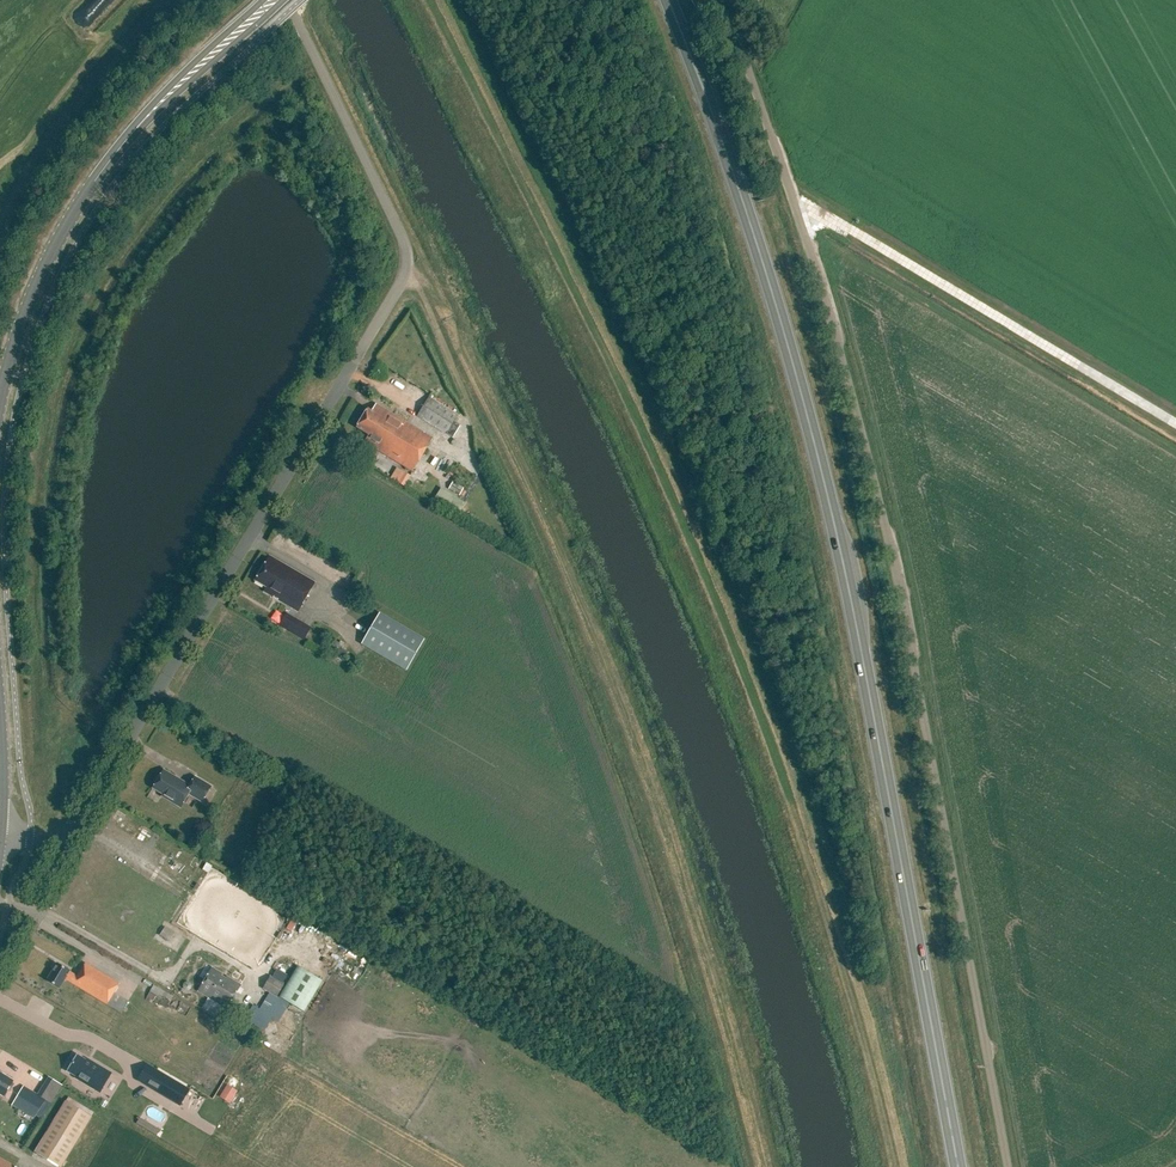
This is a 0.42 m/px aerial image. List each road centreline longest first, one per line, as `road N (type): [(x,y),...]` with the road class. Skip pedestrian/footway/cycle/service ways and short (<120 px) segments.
road 1 (unclassified): [(1008,1166),(912,640),(791,193),(745,64),(712,0)]
road 2 (trunk): [(959,1166),(857,623),(809,416),(757,234),(672,0)]
road 3 (unclassified): [(0,834),(60,836),(84,814),(405,271),(404,238),(287,0)]
road 4 (secondary): [(0,396),(81,193),(121,142),(269,0)]

